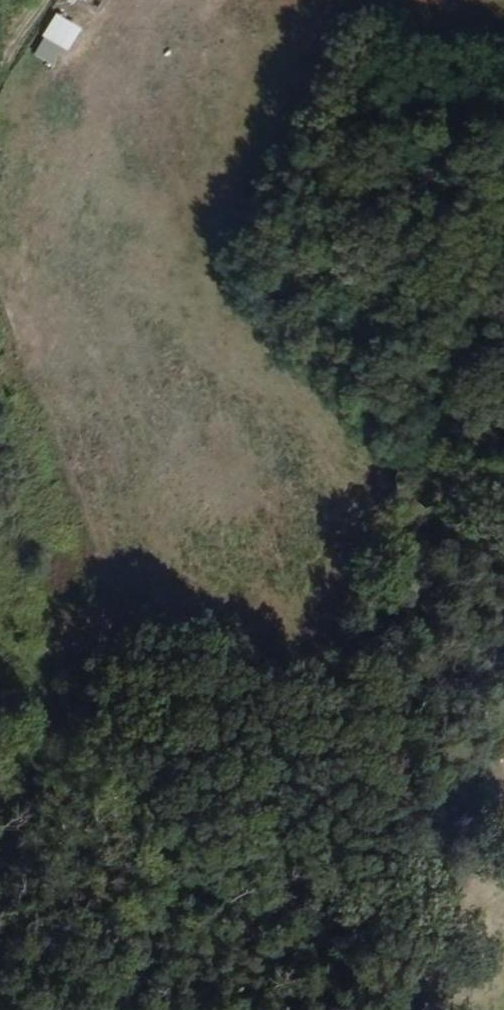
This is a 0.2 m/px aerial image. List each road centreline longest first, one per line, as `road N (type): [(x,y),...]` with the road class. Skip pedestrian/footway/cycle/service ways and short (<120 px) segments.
road 1 (track): [(503,258),(349,638),(346,1009)]
road 2 (track): [(73,0),(47,74),(21,269),(23,675),(0,731)]

